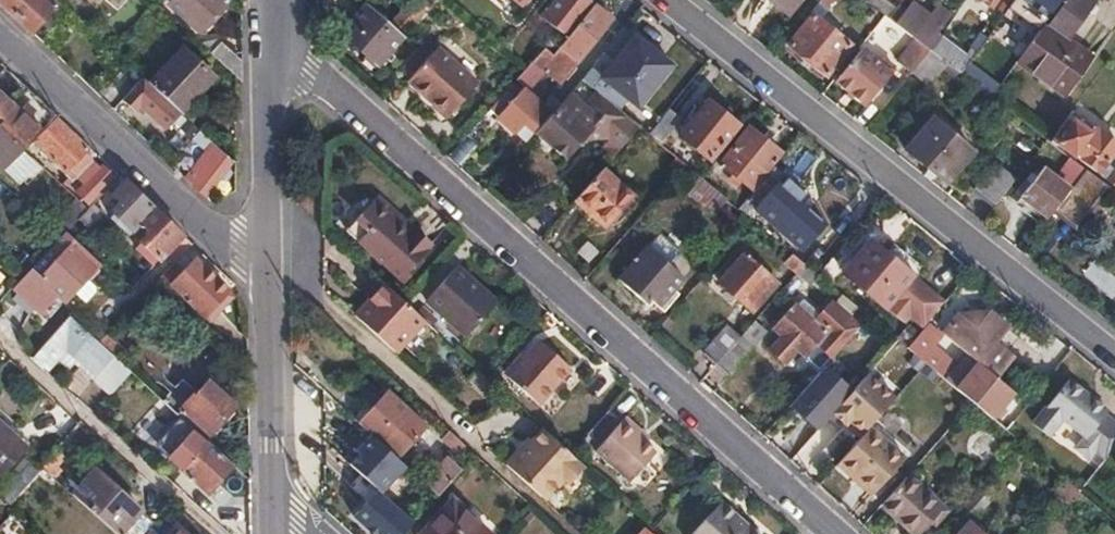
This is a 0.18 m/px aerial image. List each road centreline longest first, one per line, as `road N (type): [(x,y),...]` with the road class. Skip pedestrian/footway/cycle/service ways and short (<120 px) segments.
road 1 (residential): [(833,533),(283,48)]
road 2 (residential): [(1114,357),(666,0)]
road 3 (residential): [(0,33),(268,282)]
road 4 (residential): [(268,282),(269,130),(283,48)]
road 5 (residential): [(273,500),(268,282)]

